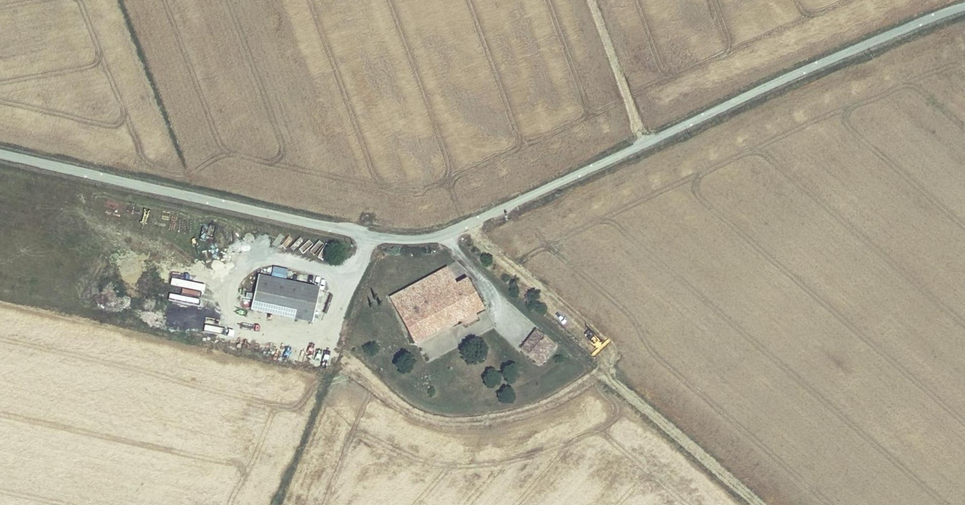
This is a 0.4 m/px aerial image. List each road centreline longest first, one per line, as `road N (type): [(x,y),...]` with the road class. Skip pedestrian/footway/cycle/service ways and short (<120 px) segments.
road 1 (unclassified): [(964,8),(793,76),(476,221),(410,240),(0,155)]
road 2 (track): [(646,143),(591,0)]

